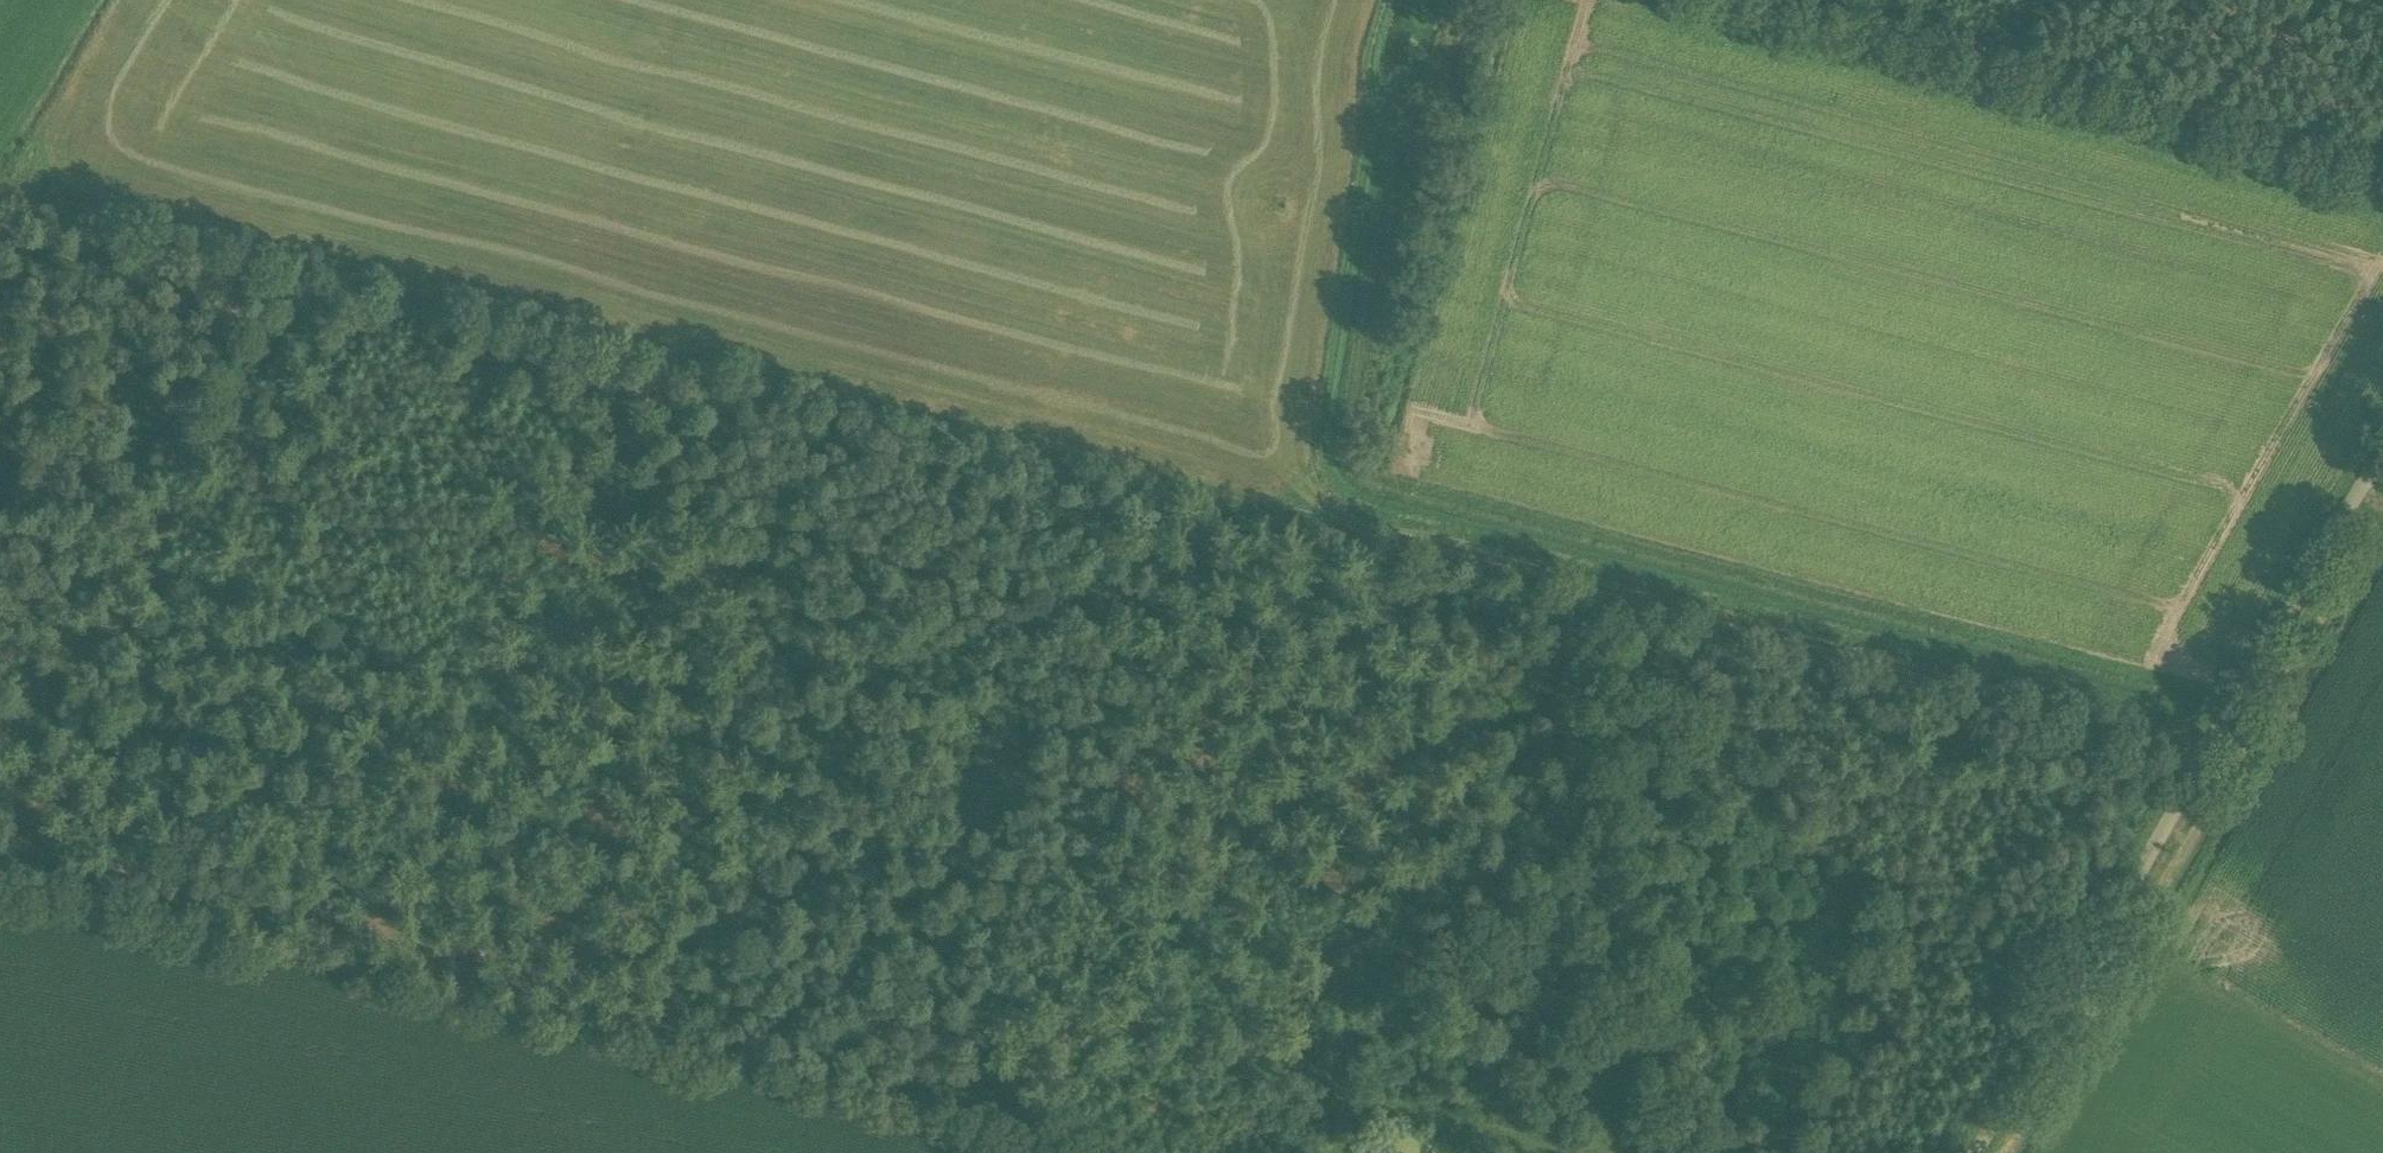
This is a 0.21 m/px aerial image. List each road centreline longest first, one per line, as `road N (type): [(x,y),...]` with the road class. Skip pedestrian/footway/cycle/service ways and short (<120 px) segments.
road 1 (unclassified): [(1968,1152),(2382,417)]

